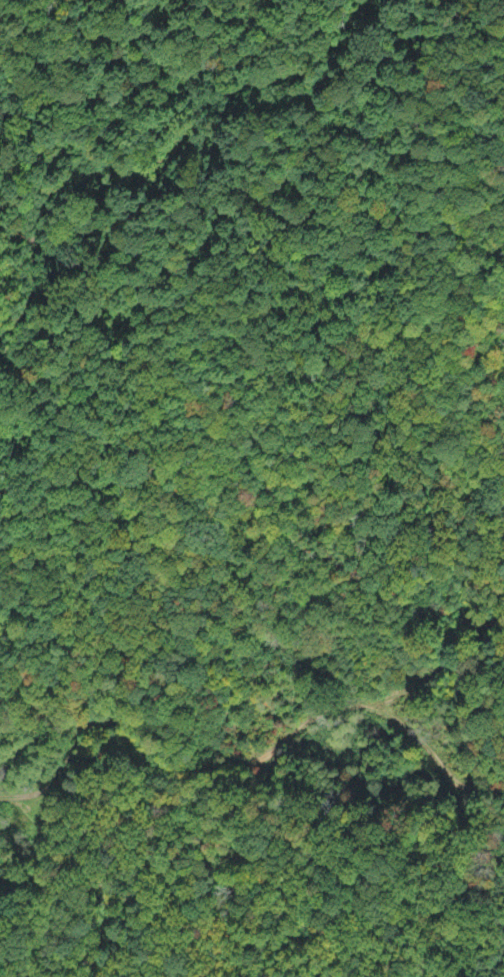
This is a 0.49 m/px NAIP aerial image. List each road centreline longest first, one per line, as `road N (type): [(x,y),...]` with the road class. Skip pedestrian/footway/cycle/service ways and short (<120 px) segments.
road 1 (residential): [(503,829),(485,809),(402,793),(345,709),(287,720),(256,761),(53,777),(0,801)]
road 2 (residential): [(0,177),(278,0)]

